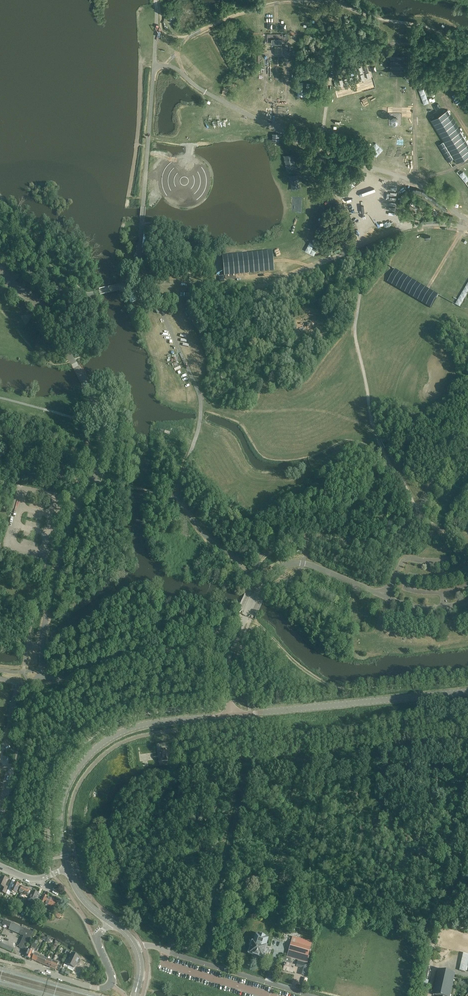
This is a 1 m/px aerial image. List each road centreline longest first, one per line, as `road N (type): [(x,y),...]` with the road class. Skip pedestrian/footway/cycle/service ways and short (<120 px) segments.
road 1 (unclassified): [(36,683),(60,551),(94,473),(99,425),(45,310),(0,275)]
road 2 (tertiary): [(68,868),(60,808),(83,758),(136,726),(231,715)]
road 3 (unclassified): [(231,715),(227,662),(194,652),(146,653),(36,683)]
road 4 (tertiary): [(231,715),(467,691)]
road 5 (unclassified): [(311,995),(147,945),(137,948)]

